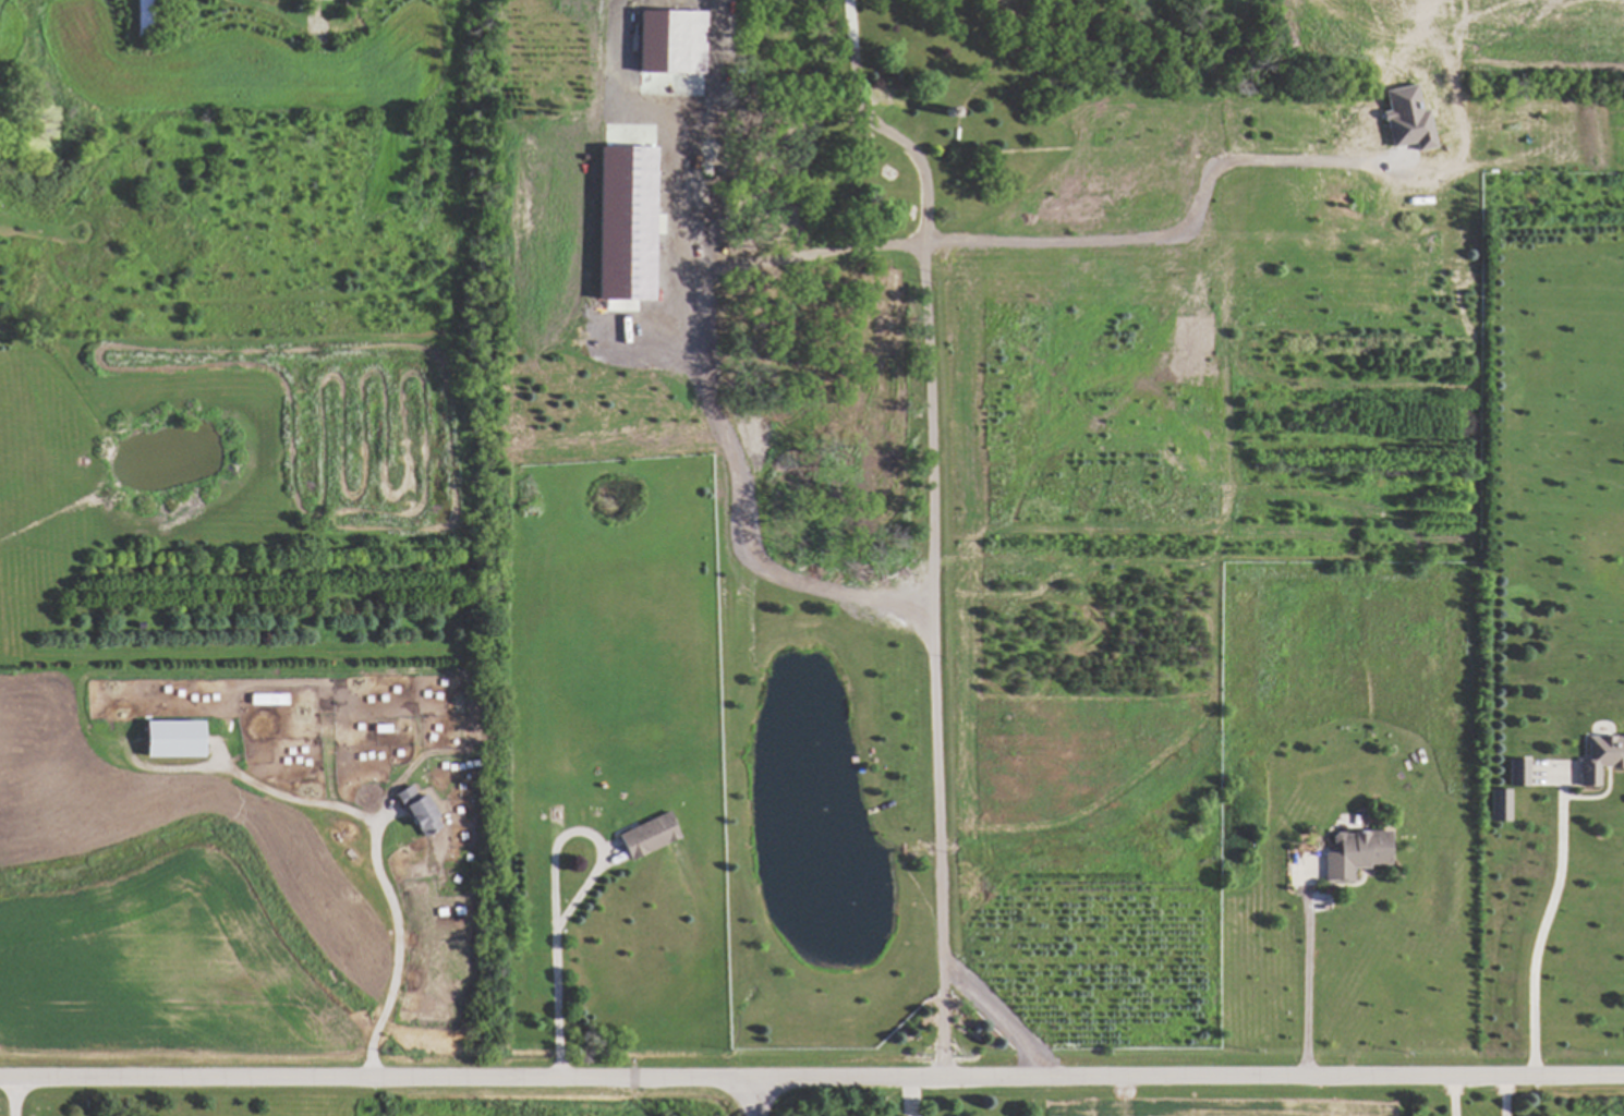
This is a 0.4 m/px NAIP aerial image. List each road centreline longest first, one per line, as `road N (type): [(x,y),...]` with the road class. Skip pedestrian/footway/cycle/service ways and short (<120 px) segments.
road 1 (residential): [(0,1078),(1623,1078)]

